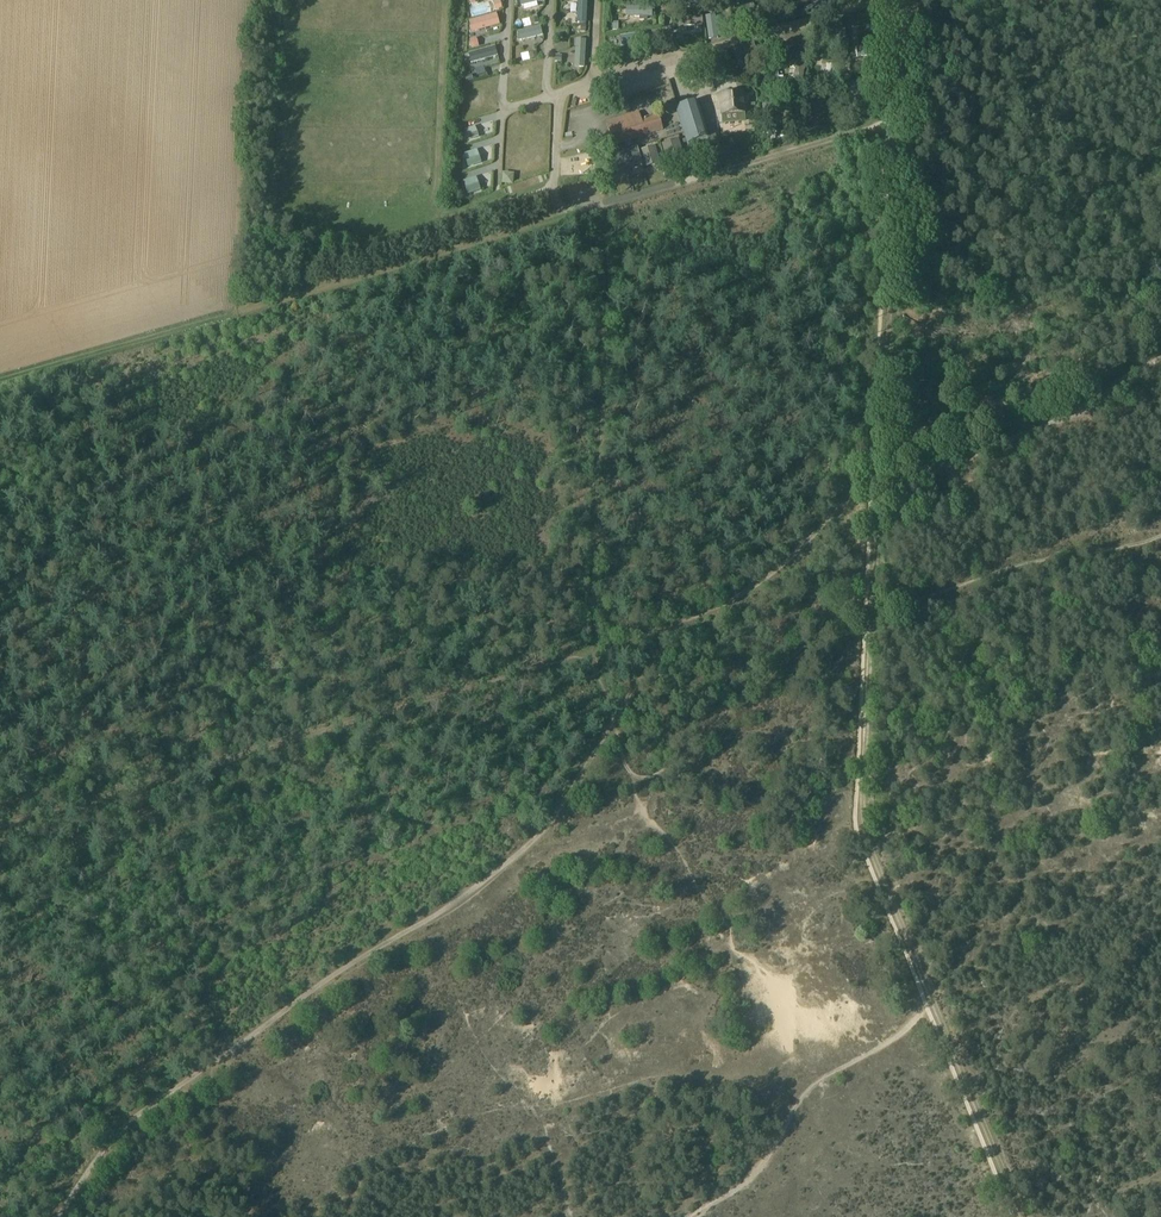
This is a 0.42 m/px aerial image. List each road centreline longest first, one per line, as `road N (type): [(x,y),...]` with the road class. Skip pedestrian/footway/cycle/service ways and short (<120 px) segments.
road 1 (track): [(893,121),(865,813),(870,843),(1021,1216)]
road 2 (track): [(55,1216),(115,1129),(531,848),(684,612)]
road 3 (track): [(587,641),(235,761),(0,829)]
road 4 (track): [(0,377),(568,214)]
road 5 (track): [(1160,358),(1082,400),(854,481),(748,589),(684,612)]
road 6 (track): [(568,214),(893,121),(899,0)]
road 7 (track): [(598,206),(587,641)]

